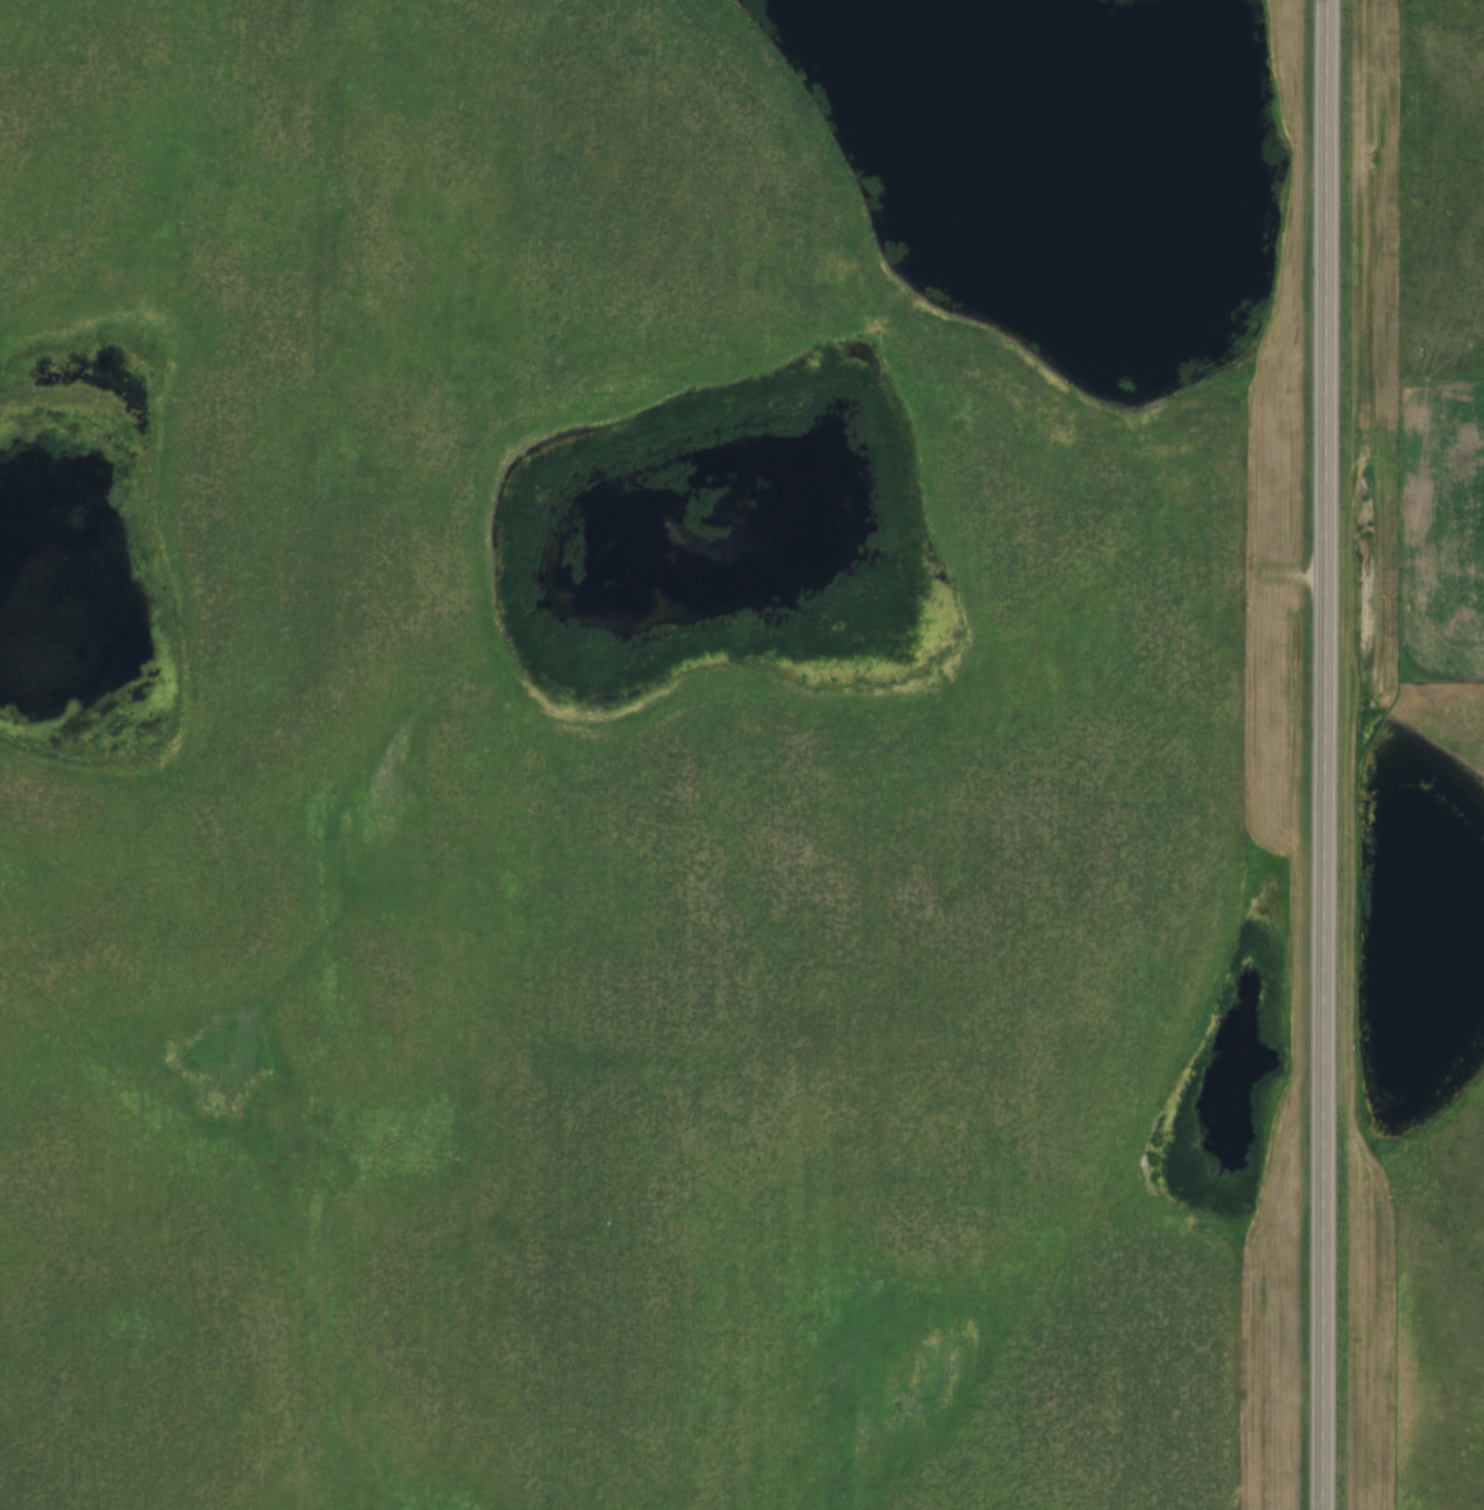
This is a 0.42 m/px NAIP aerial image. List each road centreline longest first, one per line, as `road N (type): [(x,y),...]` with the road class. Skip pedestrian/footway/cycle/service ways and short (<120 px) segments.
road 1 (secondary): [(1323,1509),(1324,0)]

